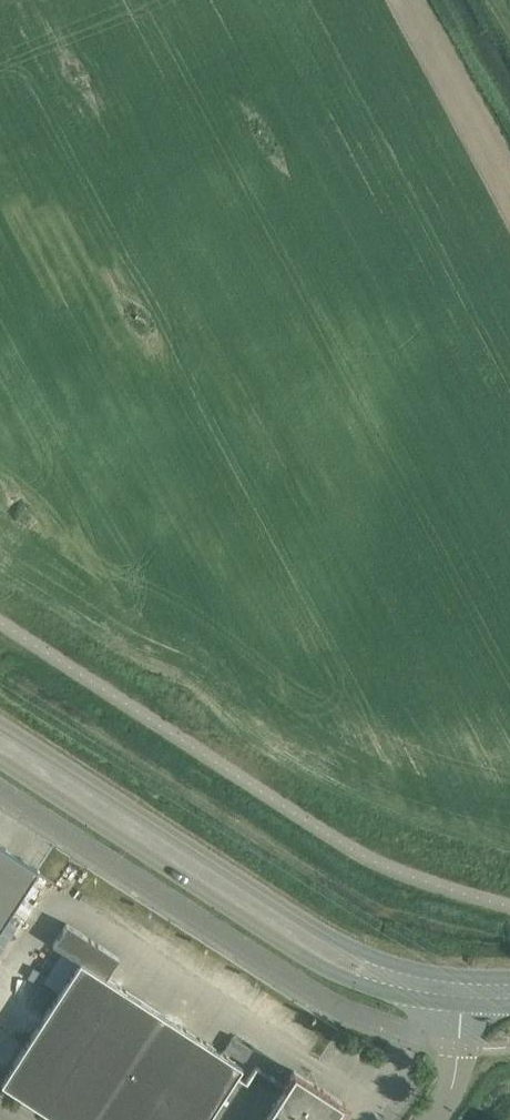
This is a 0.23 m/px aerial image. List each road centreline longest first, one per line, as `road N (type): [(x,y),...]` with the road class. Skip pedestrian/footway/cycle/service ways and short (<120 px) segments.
road 1 (secondary): [(464,976),(420,970),(341,942),(0,726)]
road 2 (secondary): [(0,760),(315,963),(406,999),(461,1004)]
road 3 (unclassified): [(434,1119),(455,1076),(461,1004)]

